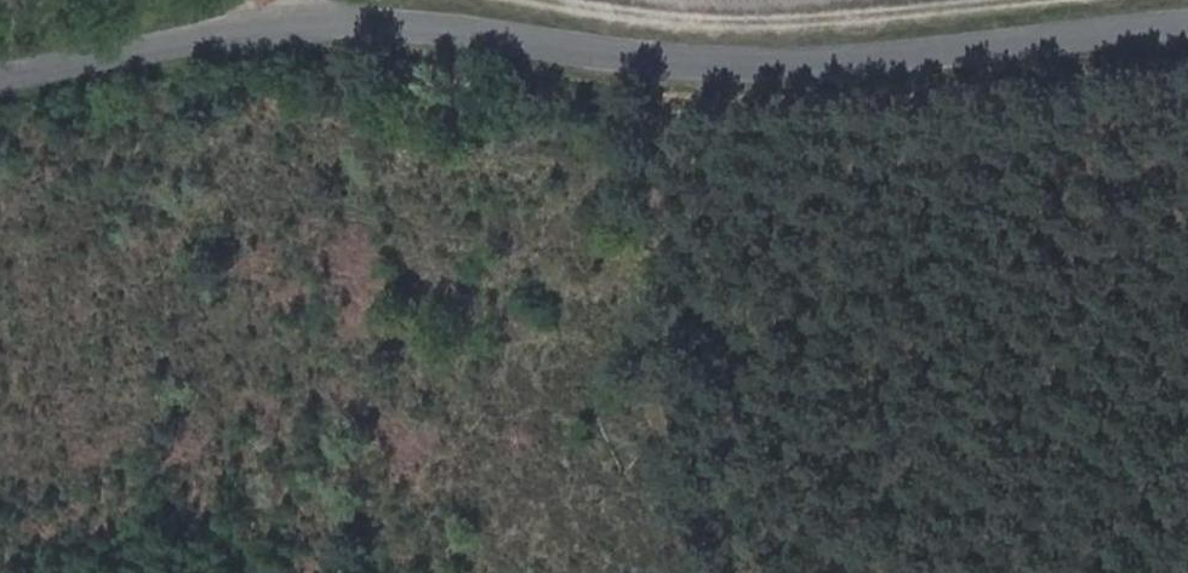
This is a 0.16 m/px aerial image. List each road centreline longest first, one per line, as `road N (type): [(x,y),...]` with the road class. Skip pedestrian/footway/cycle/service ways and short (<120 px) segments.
road 1 (unclassified): [(0,93),(215,46),(500,34),(676,67),(1187,37)]
road 2 (track): [(1041,0),(730,28),(510,0)]

